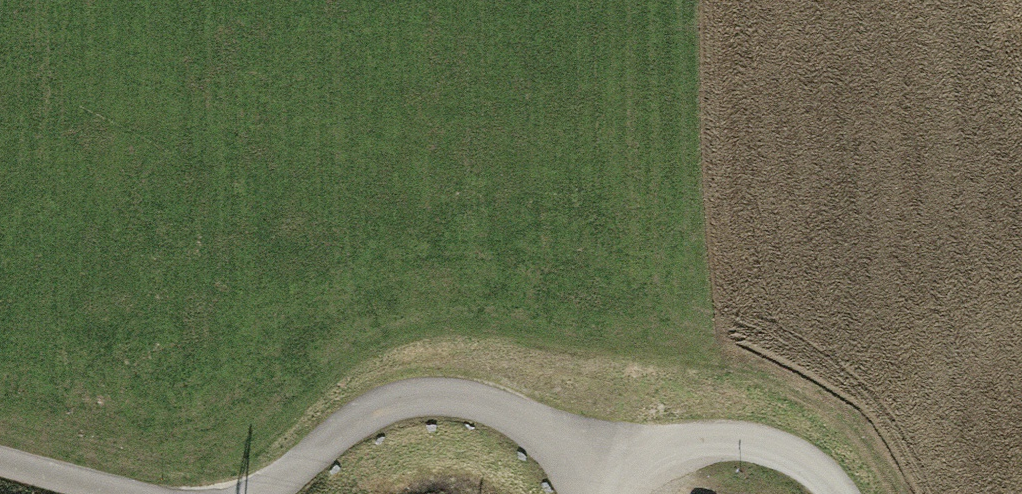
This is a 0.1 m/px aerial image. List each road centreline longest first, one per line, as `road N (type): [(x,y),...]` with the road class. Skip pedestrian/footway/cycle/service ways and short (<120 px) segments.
road 1 (track): [(255,493),(355,419),(423,394),(491,404),(557,442),(593,483),(591,493)]
road 2 (track): [(593,483),(664,443),(743,438),(828,479),(839,493)]
road 3 (track): [(0,461),(131,493)]

